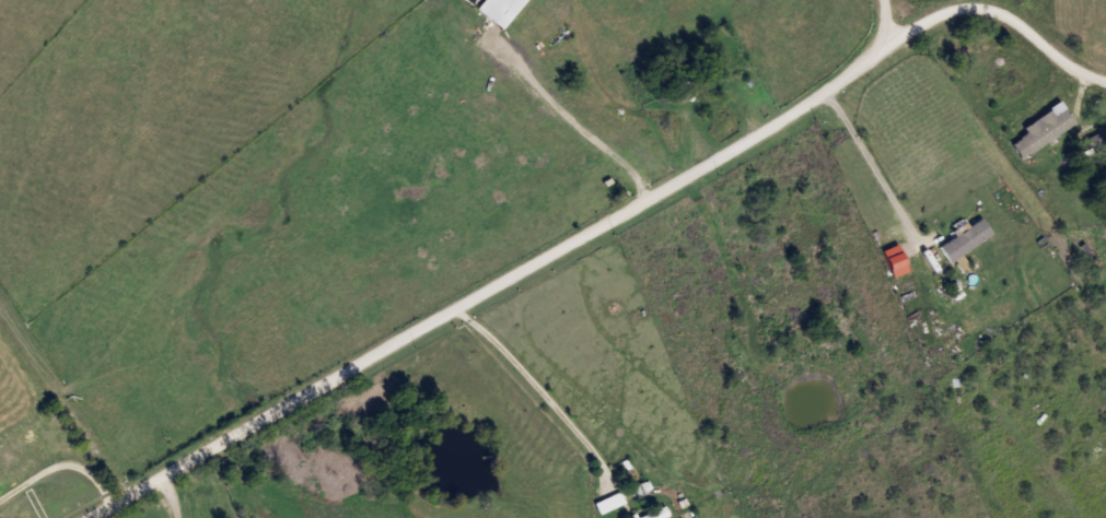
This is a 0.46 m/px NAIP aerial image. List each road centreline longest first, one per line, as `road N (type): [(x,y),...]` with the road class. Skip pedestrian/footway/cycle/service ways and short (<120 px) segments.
road 1 (residential): [(84,517),(710,166),(883,49)]
road 2 (residential): [(883,49),(946,10),(992,10),(1080,76),(1105,86)]
road 3 (residential): [(451,310),(497,341),(581,433),(614,487)]
road 4 (residential): [(710,166),(686,115),(690,98),(730,89),(759,137)]
road 5 (residential): [(686,115),(630,114),(614,105),(569,30)]

